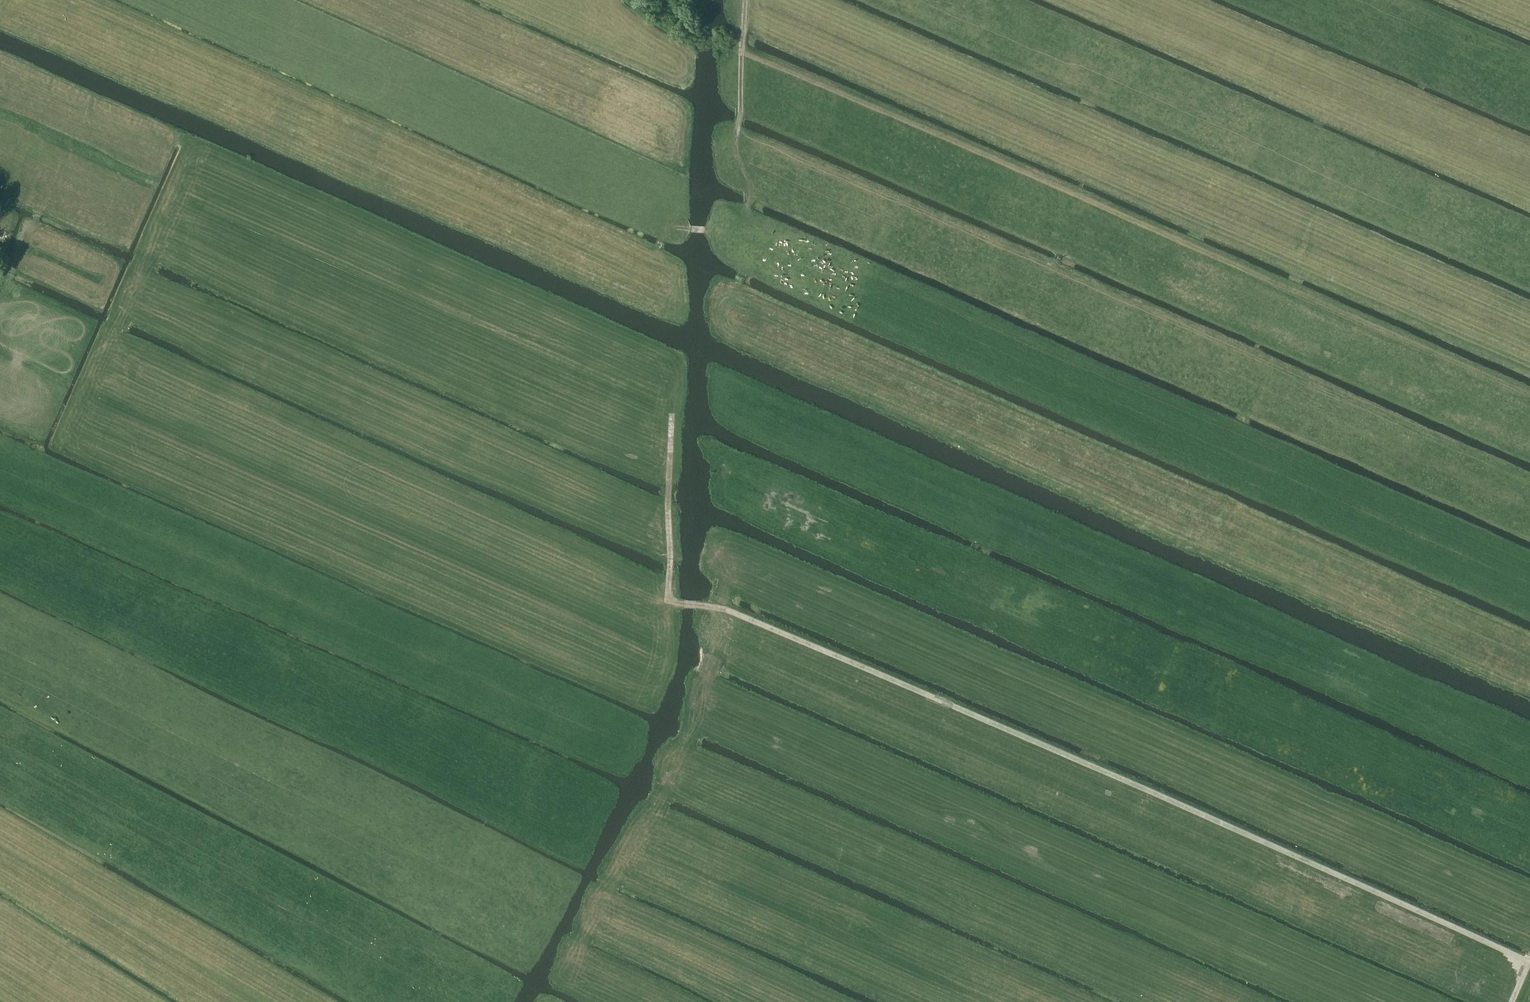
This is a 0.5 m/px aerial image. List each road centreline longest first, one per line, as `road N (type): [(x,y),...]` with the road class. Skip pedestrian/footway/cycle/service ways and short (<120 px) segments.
road 1 (track): [(1529,957),(891,675),(720,604),(679,598)]
road 2 (track): [(671,415),(670,595),(679,598)]

